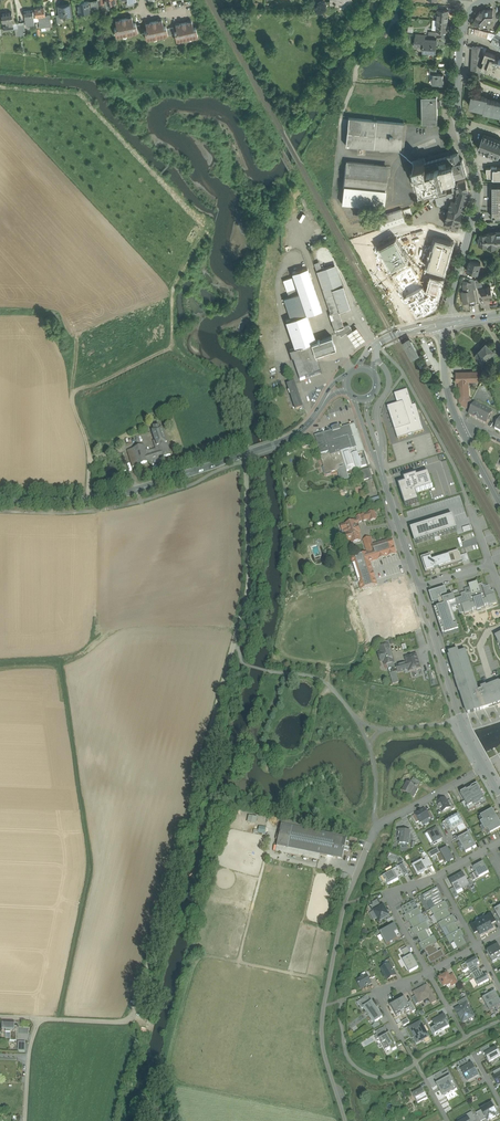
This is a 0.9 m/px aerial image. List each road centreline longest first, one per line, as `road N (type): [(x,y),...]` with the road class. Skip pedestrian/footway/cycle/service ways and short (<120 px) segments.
road 1 (unclassified): [(40,1018),(120,1022),(136,1008),(249,587),(244,455)]
road 2 (residential): [(487,0),(462,23),(455,105),(477,202),(447,323)]
road 3 (residential): [(484,769),(461,721),(380,470)]
road 4 (unclassified): [(375,829),(349,888),(322,1023),(345,1120)]
road 5 (tertiary): [(244,455),(116,496),(0,500)]
road 6 (track): [(93,460),(74,396),(168,350)]
road 7 (residential): [(429,974),(389,906),(437,878)]
road 8 (residential): [(375,829),(484,769)]

